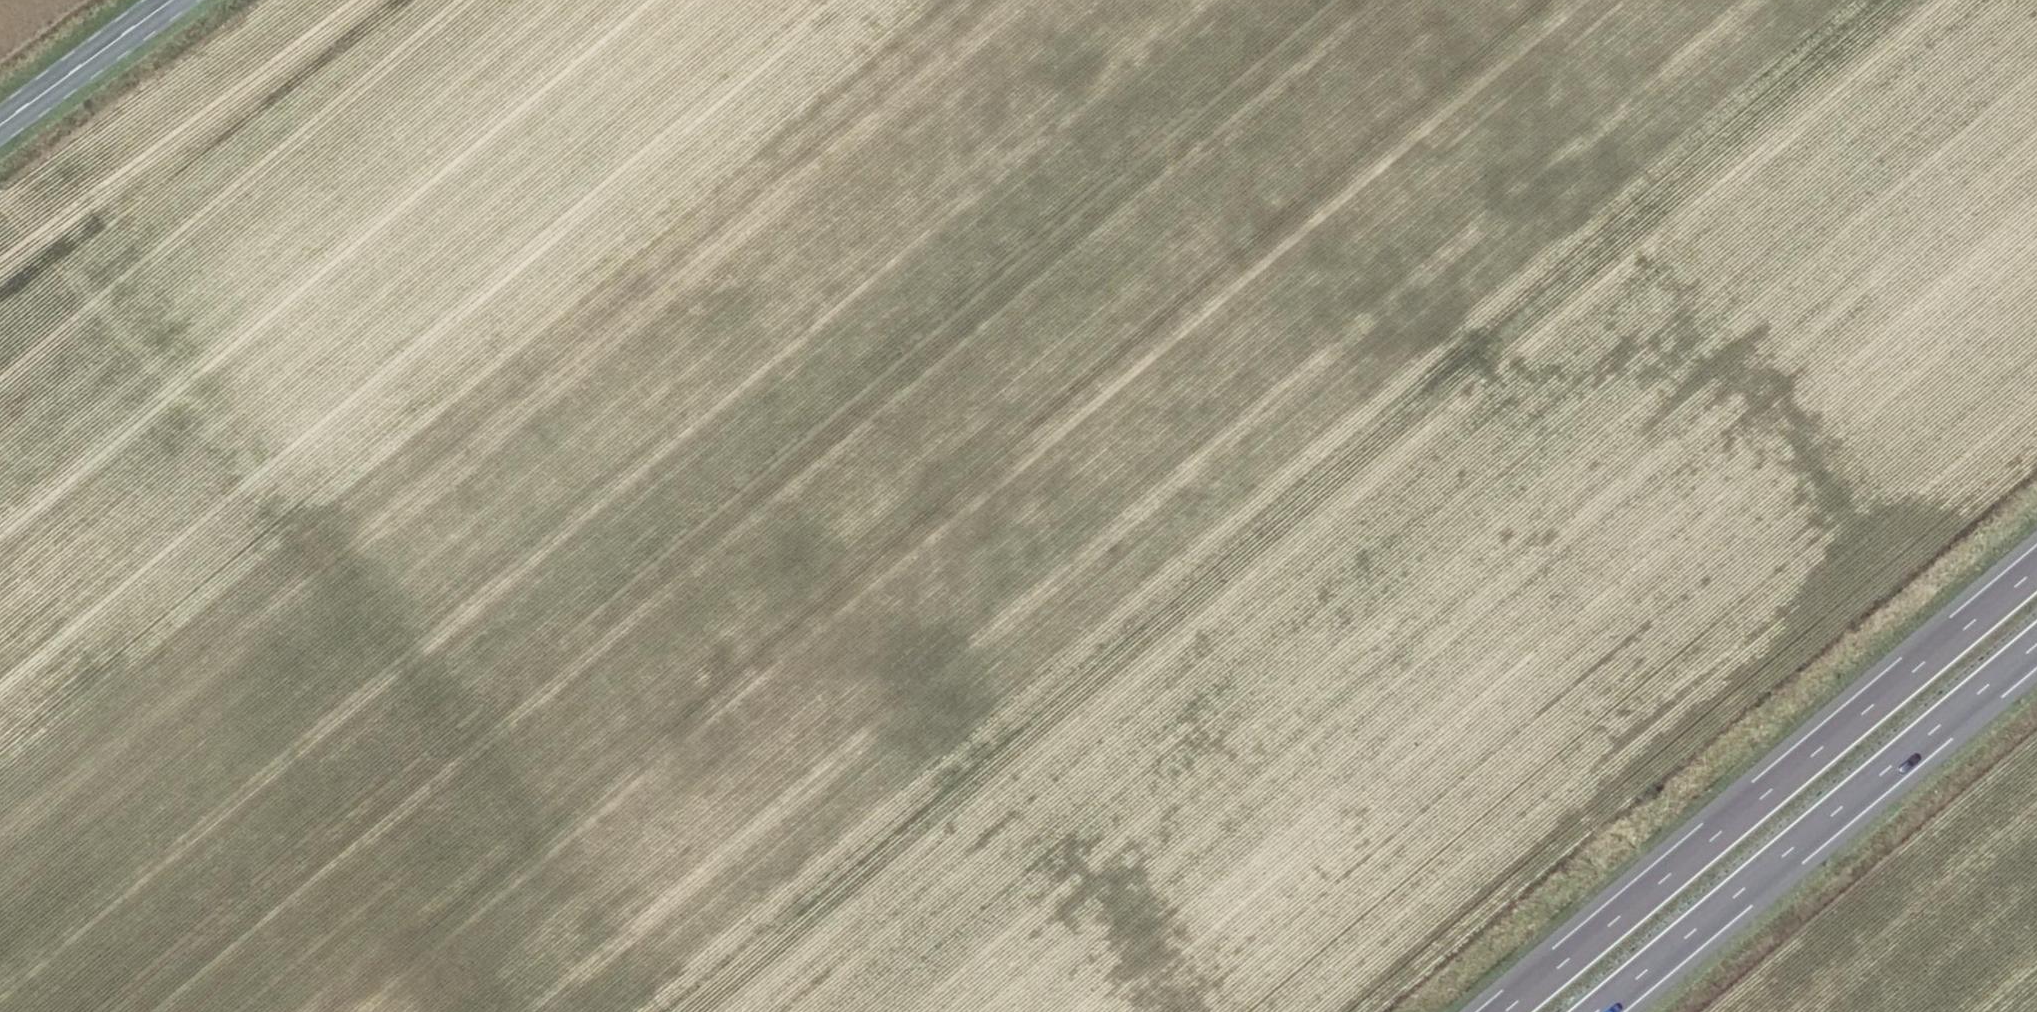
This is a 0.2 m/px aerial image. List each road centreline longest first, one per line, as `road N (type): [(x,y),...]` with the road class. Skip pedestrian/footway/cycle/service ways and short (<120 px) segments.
road 1 (motorway): [(2036,567),(1505,1011)]
road 2 (motorway): [(1596,1011),(2036,645)]
road 3 (secondary): [(172,0),(0,126)]

